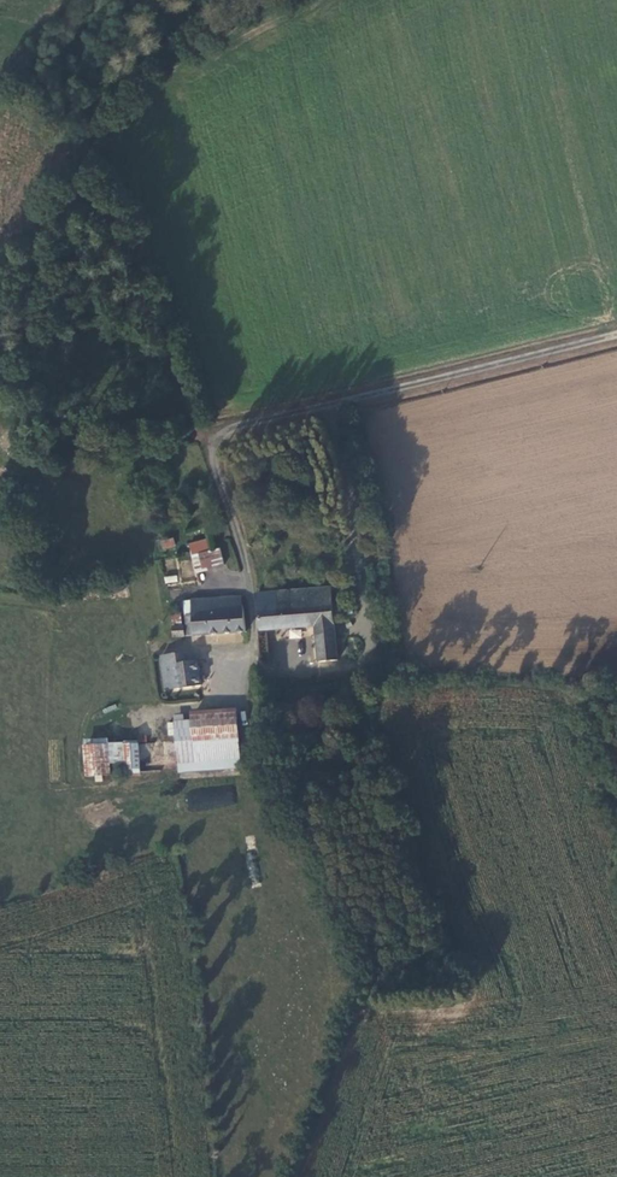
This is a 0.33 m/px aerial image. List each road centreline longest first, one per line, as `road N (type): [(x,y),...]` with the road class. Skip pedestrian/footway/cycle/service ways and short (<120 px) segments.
road 1 (unclassified): [(616,336),(232,426),(212,457),(248,574)]

